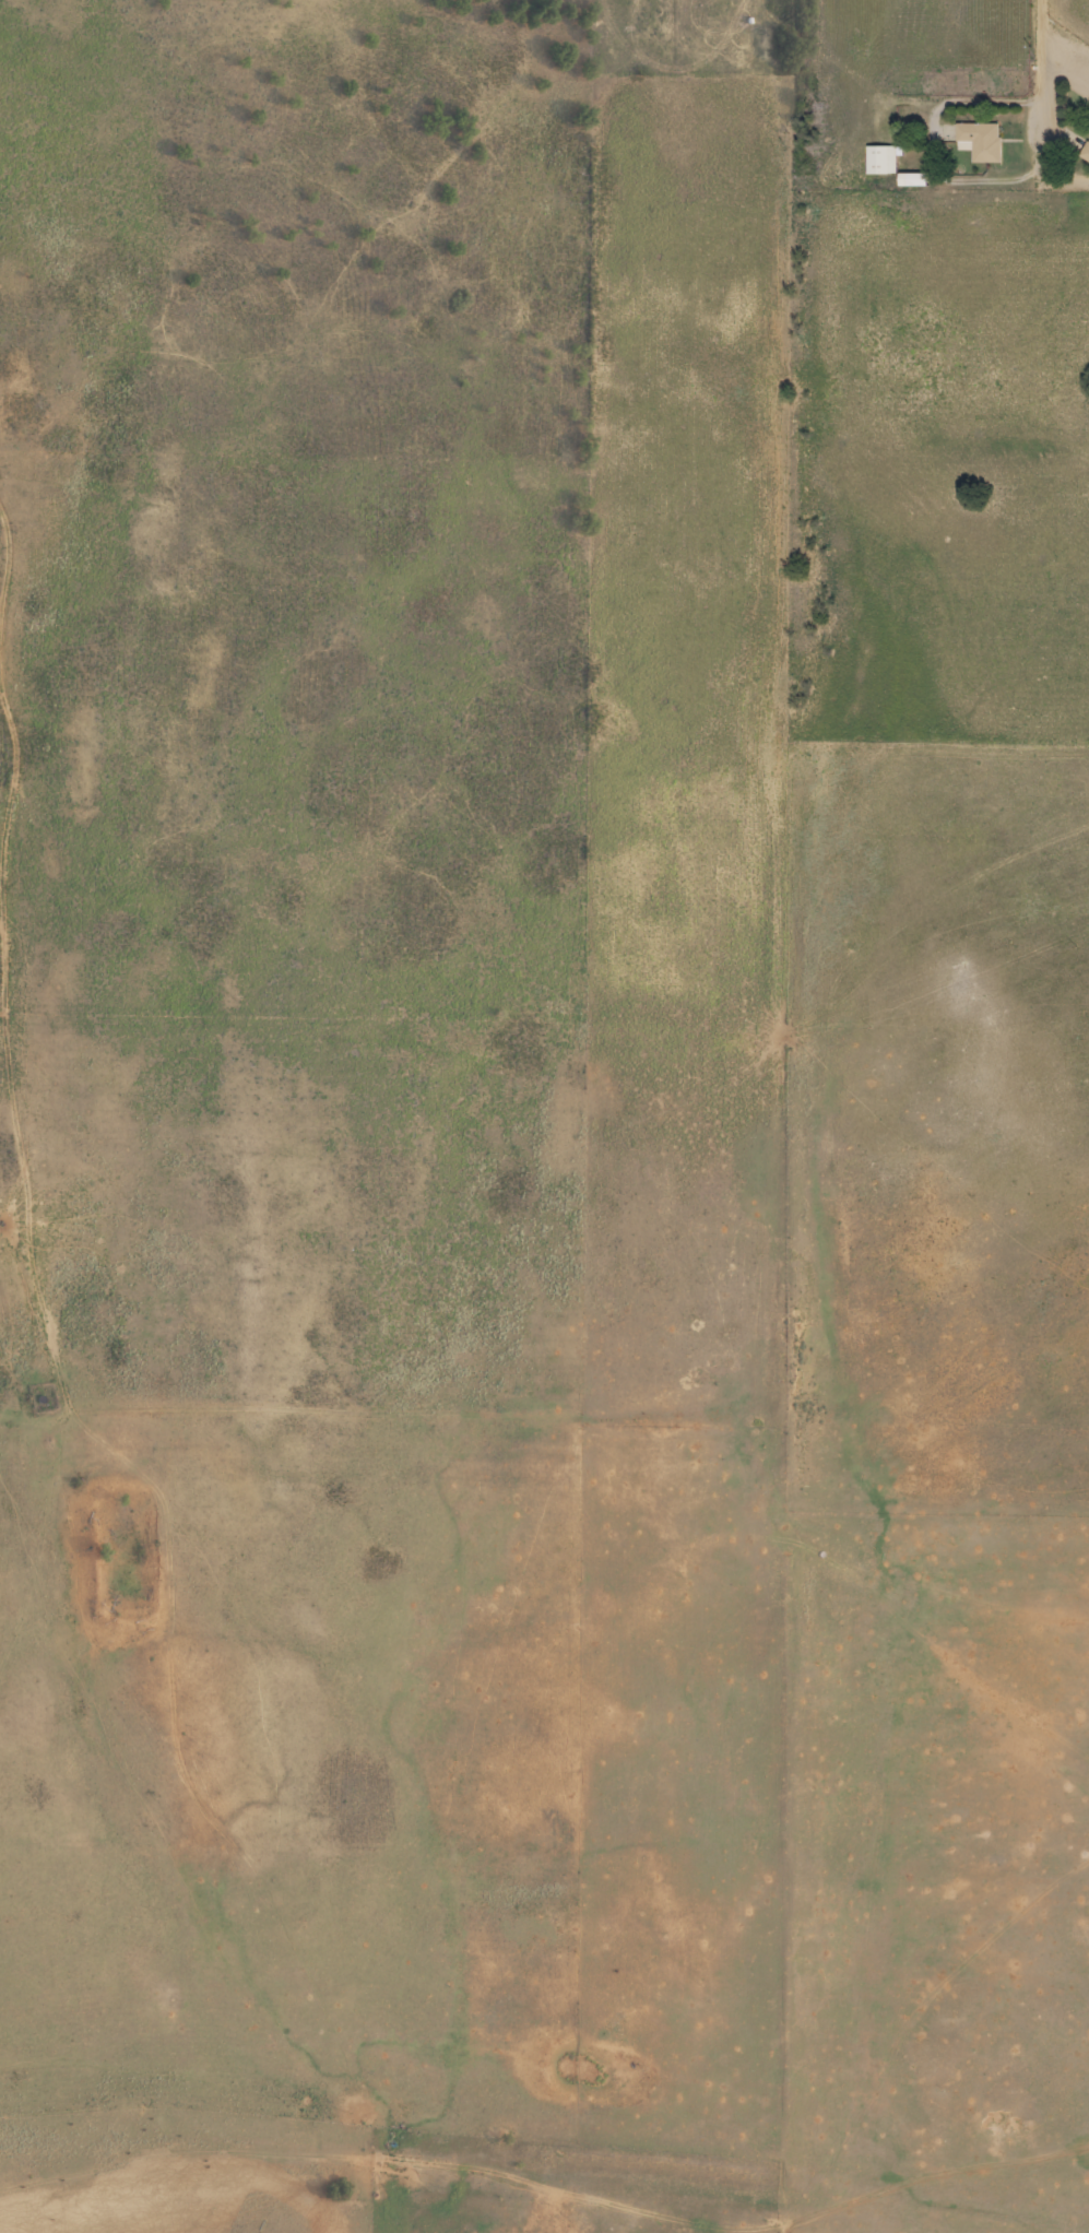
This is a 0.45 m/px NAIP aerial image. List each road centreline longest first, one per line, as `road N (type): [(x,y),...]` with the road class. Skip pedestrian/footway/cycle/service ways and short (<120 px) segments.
road 1 (residential): [(1042,0),(1040,161)]

